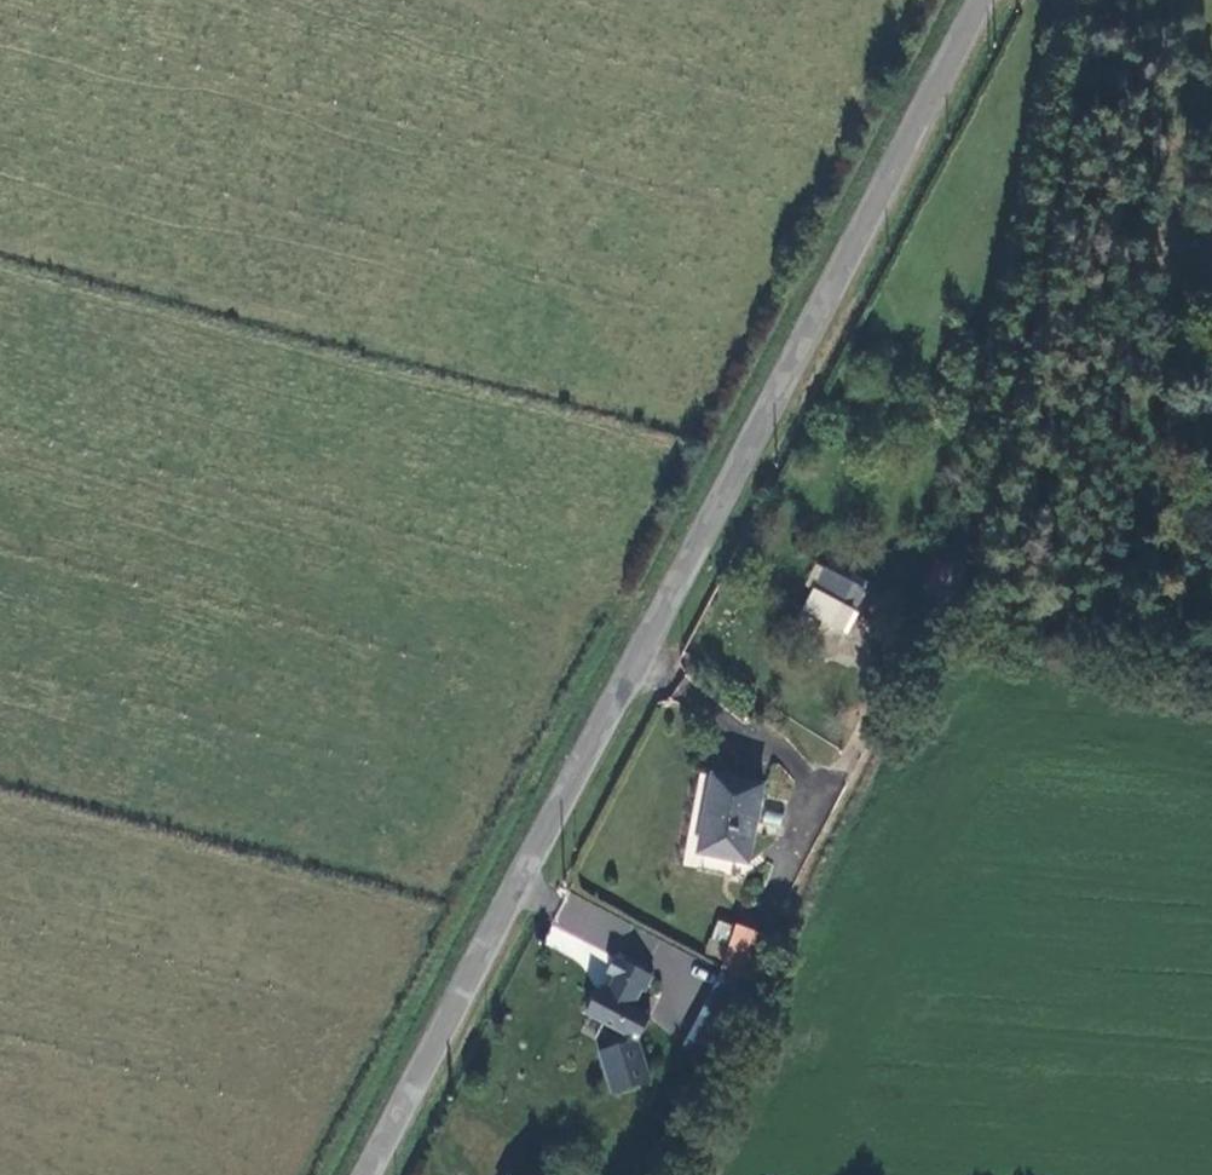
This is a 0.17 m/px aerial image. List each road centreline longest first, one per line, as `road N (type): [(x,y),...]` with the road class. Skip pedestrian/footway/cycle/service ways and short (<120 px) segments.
road 1 (unclassified): [(977,0),(372,1174)]

